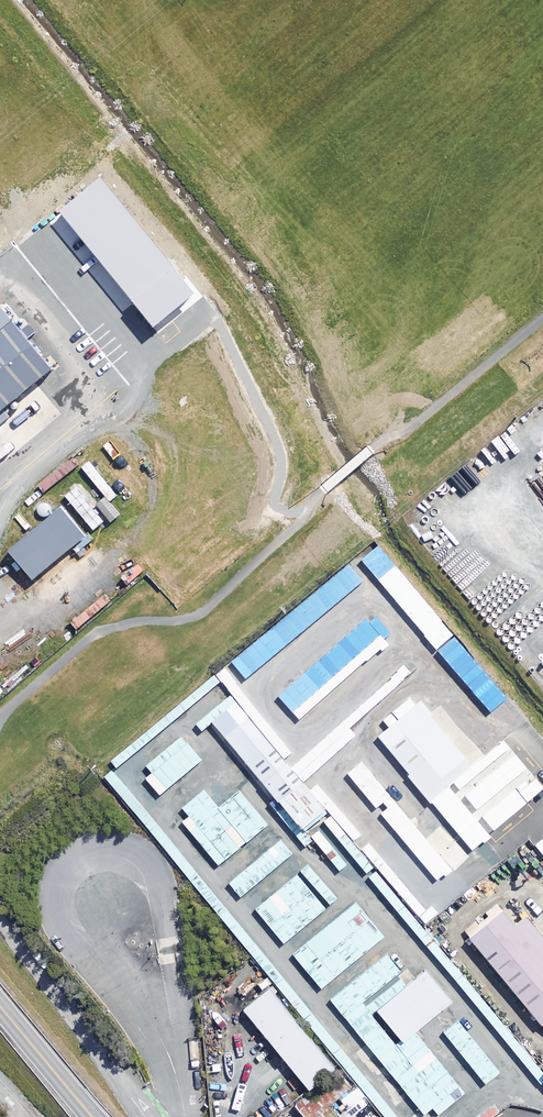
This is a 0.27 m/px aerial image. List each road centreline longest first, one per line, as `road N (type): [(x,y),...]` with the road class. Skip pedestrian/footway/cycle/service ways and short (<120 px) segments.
road 1 (trunk): [(0,1004),(95,1116)]

